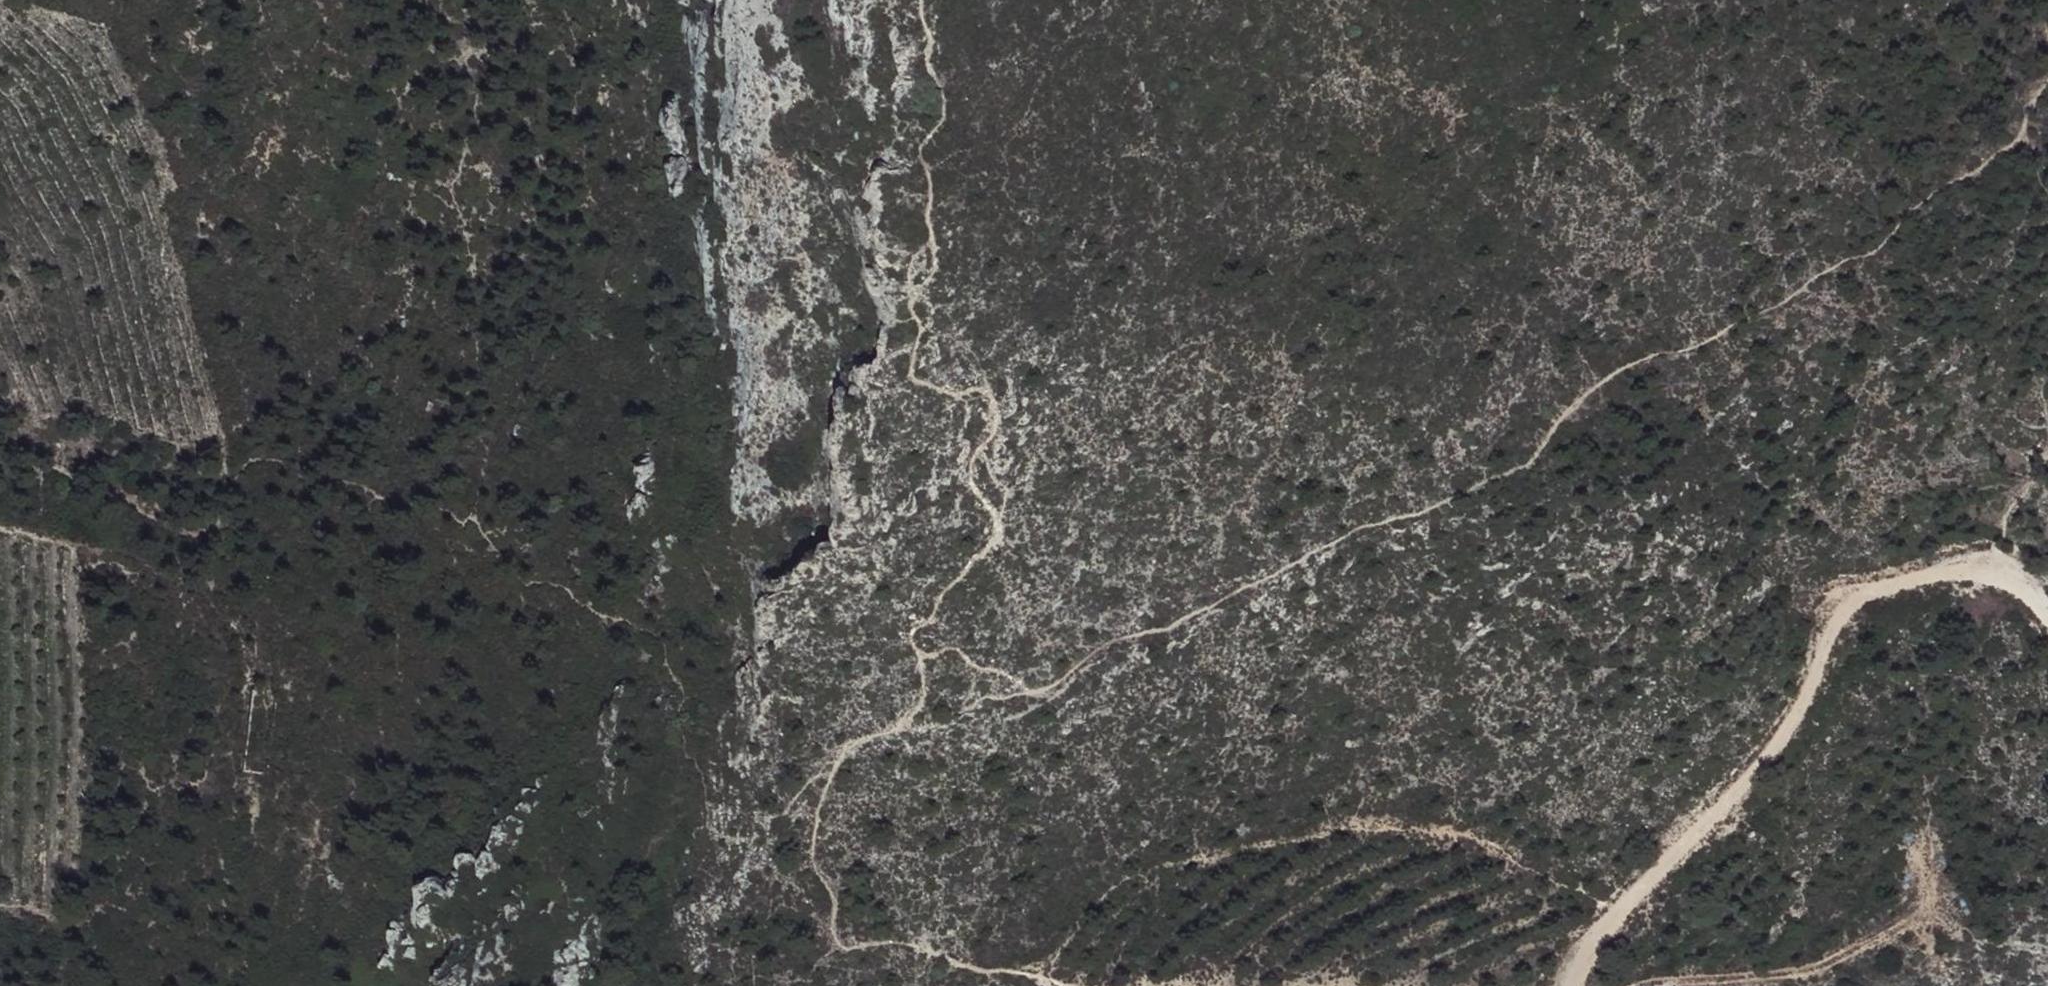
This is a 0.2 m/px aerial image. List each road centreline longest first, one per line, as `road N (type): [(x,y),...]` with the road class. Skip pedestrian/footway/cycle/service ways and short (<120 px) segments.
road 1 (track): [(1567,985),(1775,750),(1825,612),(1981,558),(2047,617)]

